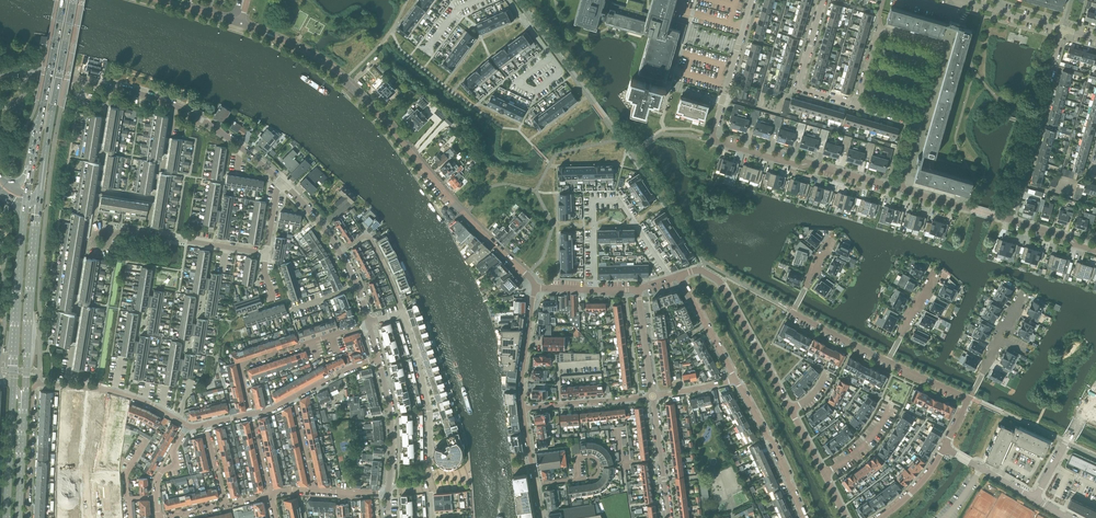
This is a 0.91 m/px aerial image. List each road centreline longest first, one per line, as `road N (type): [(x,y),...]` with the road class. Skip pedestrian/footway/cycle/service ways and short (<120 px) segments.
road 1 (residential): [(901,189),(713,140),(751,0)]
road 2 (residential): [(535,288),(345,79)]
road 3 (secondary): [(24,414),(40,200)]
road 4 (residential): [(595,290),(593,201),(619,200),(671,278)]
road 5 (primary): [(40,200),(74,0)]
road 6 (residential): [(1010,220),(1063,30)]
road 7 (residential): [(791,410),(719,280),(699,269),(679,275)]
road 8 (residential): [(253,415),(244,365),(370,322)]
road 9 (secondary): [(26,203),(14,382)]
road 10 (primary): [(65,0),(32,167)]
road 11 (residential): [(26,517),(33,392),(39,384),(67,386)]
road 12 (residential): [(108,236),(127,231),(267,252)]
road 13 (residential): [(429,460),(430,408),(402,311)]
road 14 (residential): [(804,517),(736,380)]
road 15 (residential): [(857,105),(798,85),(823,0)]
road 16 (residential): [(857,105),(880,28),(939,46)]
road 17 (residential): [(67,386),(84,245)]
road 18 (secondary): [(14,382),(7,517)]
road 19 (residential): [(388,492),(391,415),(379,360)]
road 20 (residential): [(284,183),(176,106)]
road 21 (residential): [(88,517),(94,387)]
road 22 (residential): [(524,408),(653,396)]
road 23 (residential): [(535,288),(524,408)]

